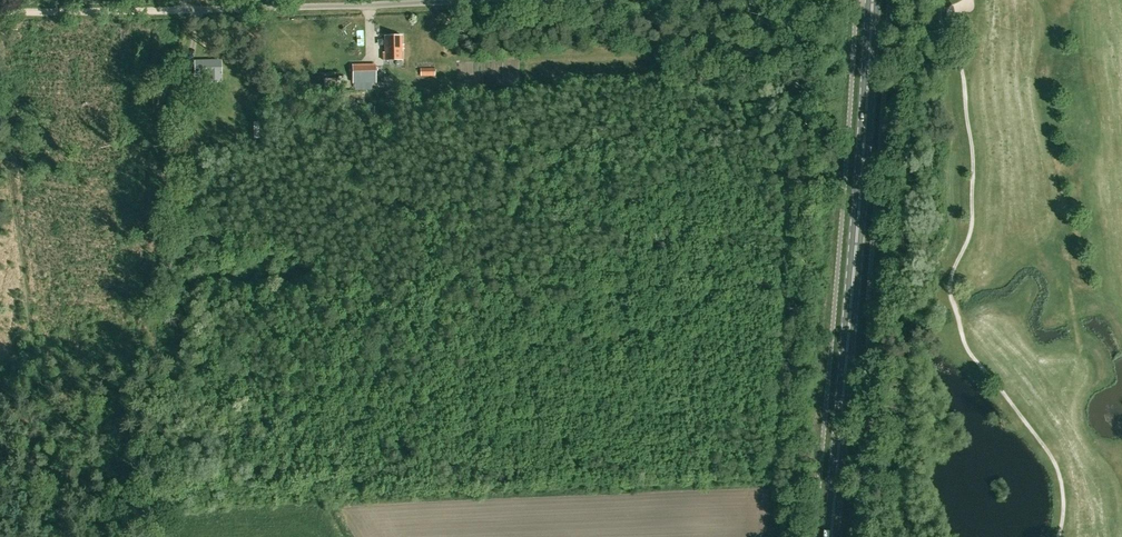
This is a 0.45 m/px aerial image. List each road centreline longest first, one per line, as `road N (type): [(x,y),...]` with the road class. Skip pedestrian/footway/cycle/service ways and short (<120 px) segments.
road 1 (primary): [(830,536),(872,0)]
road 2 (unclassified): [(186,10),(615,0)]
road 3 (track): [(186,10),(1,13)]

